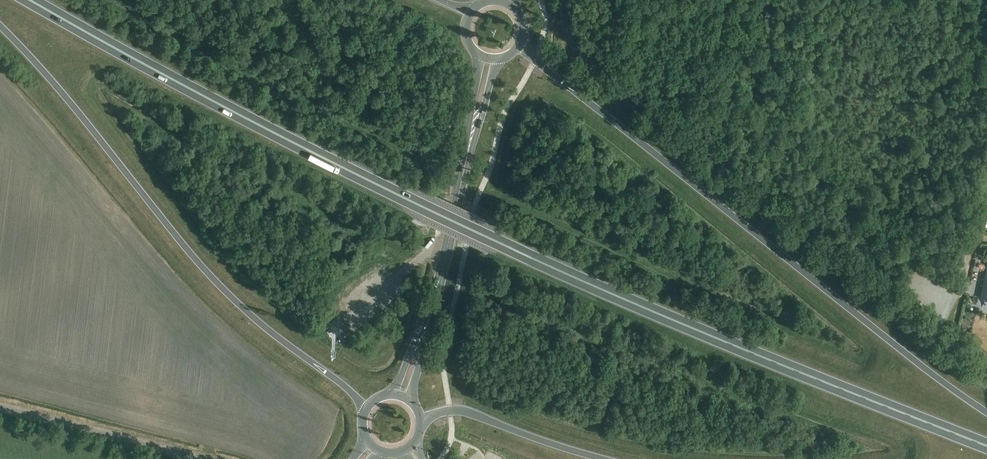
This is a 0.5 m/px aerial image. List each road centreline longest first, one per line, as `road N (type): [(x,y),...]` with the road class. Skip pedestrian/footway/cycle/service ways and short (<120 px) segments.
road 1 (trunk): [(986,447),(481,233),(245,118),(31,0)]
road 2 (trunk): [(986,413),(520,46)]
road 3 (unclassified): [(986,368),(588,62),(569,39),(565,0)]
road 4 (trunk): [(0,27),(200,265),(367,409)]
road 5 (primary): [(403,398),(442,271),(489,59)]
road 6 (unclassified): [(191,458),(0,409)]
road 7 (trunk): [(420,421),(460,411),(603,458)]

